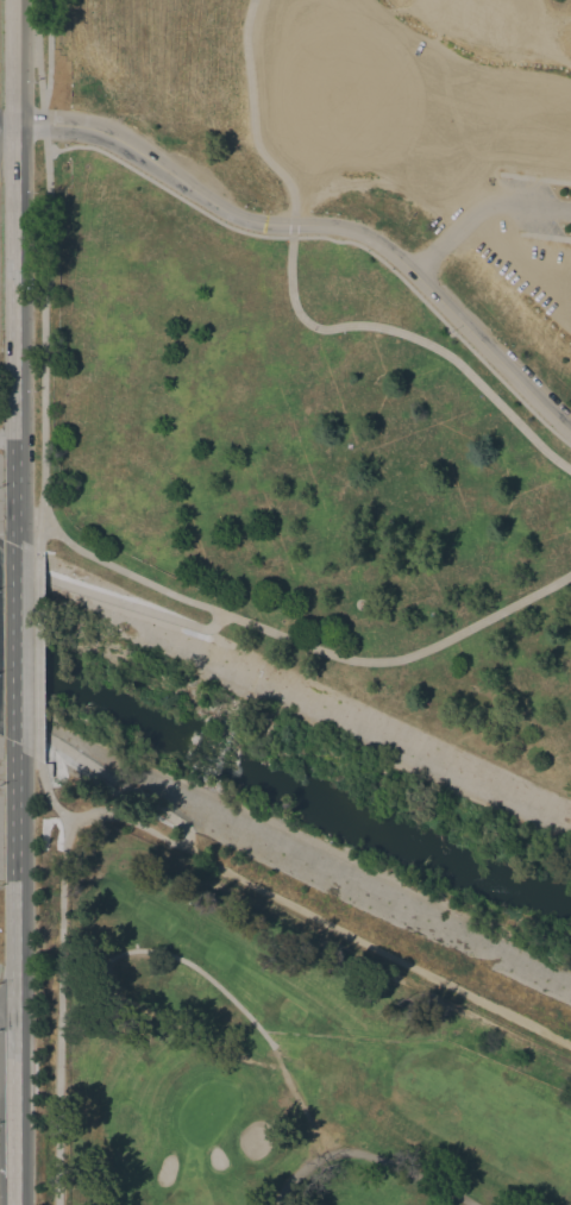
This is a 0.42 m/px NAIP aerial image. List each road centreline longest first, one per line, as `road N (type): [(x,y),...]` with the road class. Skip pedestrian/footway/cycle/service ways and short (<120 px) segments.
road 1 (residential): [(0,125),(89,127),(246,220),(357,232),(412,272),(570,434)]
road 2 (primary): [(13,538),(16,0)]
road 3 (primary): [(14,1009),(14,745)]
road 4 (primary): [(14,745),(13,538)]
road 5 (primary): [(14,1175),(14,1009)]

